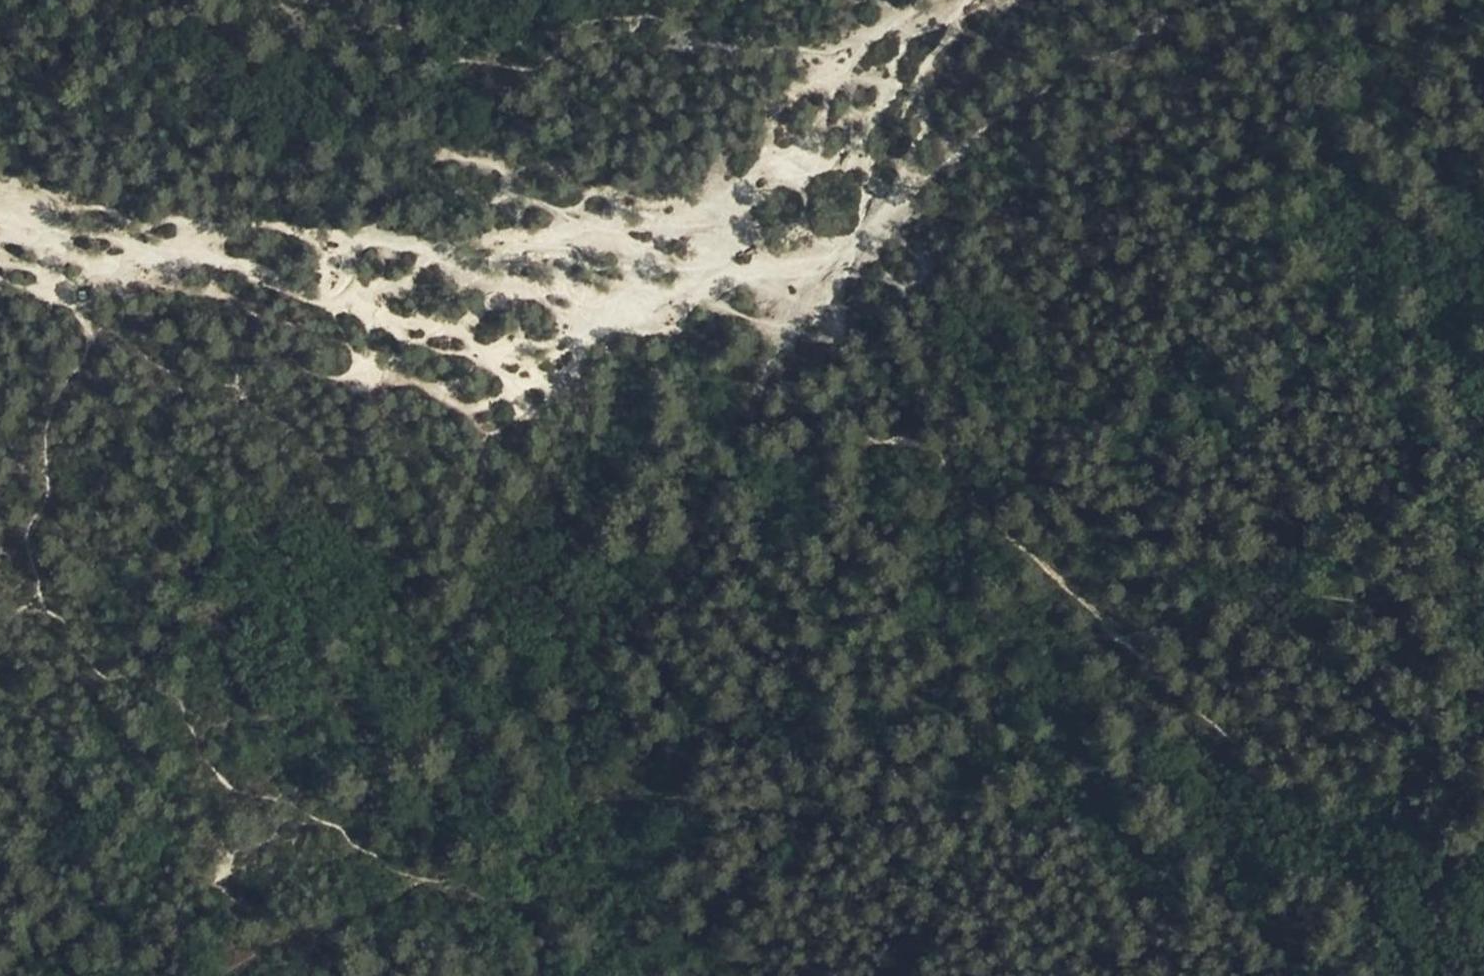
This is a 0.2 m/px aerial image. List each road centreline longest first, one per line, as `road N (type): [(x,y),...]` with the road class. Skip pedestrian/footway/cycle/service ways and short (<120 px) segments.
road 1 (track): [(234,975),(416,880),(448,876),(603,812),(660,807),(805,822),(1188,769),(1272,782)]
road 2 (track): [(1272,782),(1439,935),(1467,975)]

